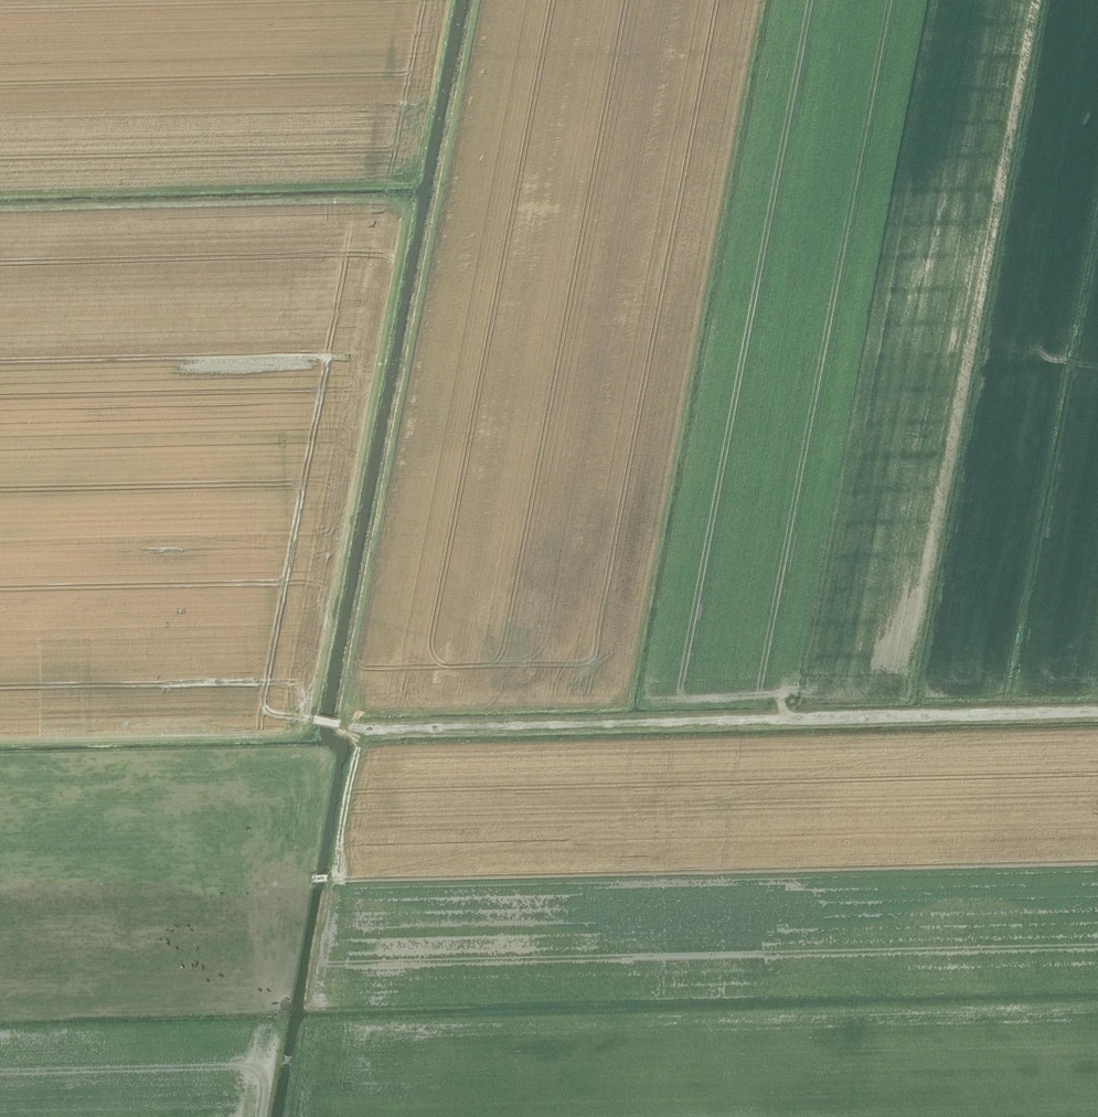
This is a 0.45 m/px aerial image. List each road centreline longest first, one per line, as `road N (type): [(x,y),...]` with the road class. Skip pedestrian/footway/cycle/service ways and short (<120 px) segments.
road 1 (track): [(1097,711),(377,730),(340,724)]

